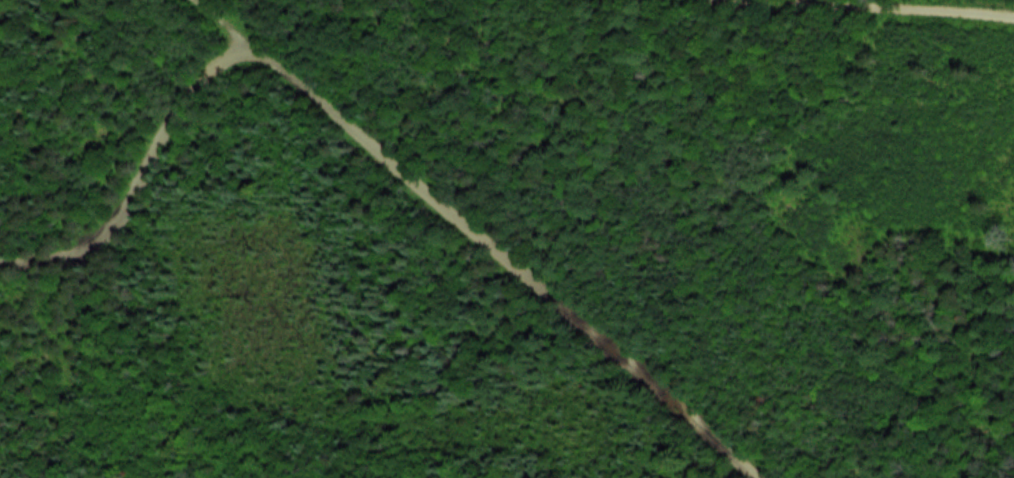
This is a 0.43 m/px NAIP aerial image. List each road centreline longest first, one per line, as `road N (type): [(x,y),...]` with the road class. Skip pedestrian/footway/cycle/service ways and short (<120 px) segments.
road 1 (track): [(242,44),(629,362),(756,477)]
road 2 (track): [(0,261),(86,252),(242,44),(192,0)]
road 3 (track): [(1013,16),(780,0)]

